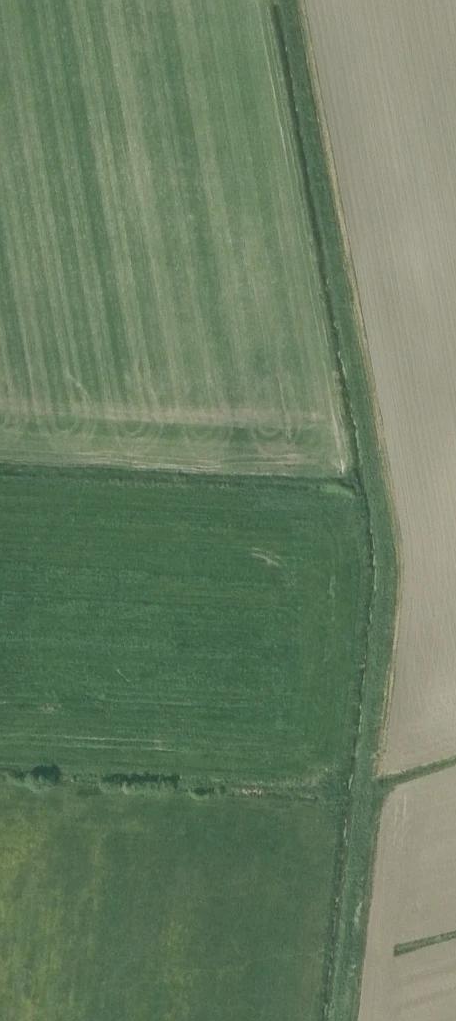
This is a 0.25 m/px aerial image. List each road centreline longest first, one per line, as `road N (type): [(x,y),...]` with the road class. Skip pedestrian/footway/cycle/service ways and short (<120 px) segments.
road 1 (track): [(289,0),(385,546),(340,1020)]

